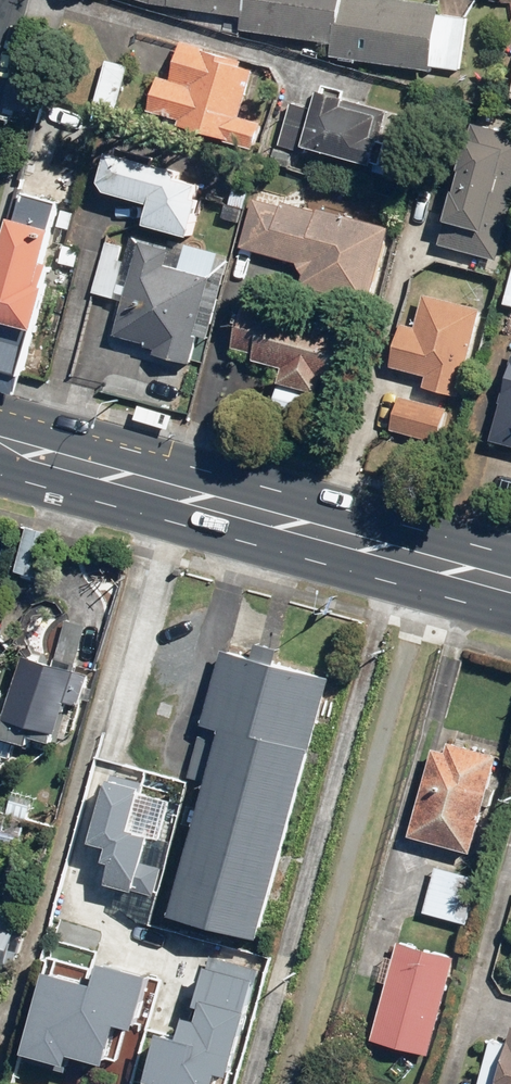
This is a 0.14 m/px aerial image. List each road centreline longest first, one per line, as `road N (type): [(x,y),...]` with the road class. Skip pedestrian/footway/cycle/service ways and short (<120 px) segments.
road 1 (primary): [(510,584),(0,442)]

